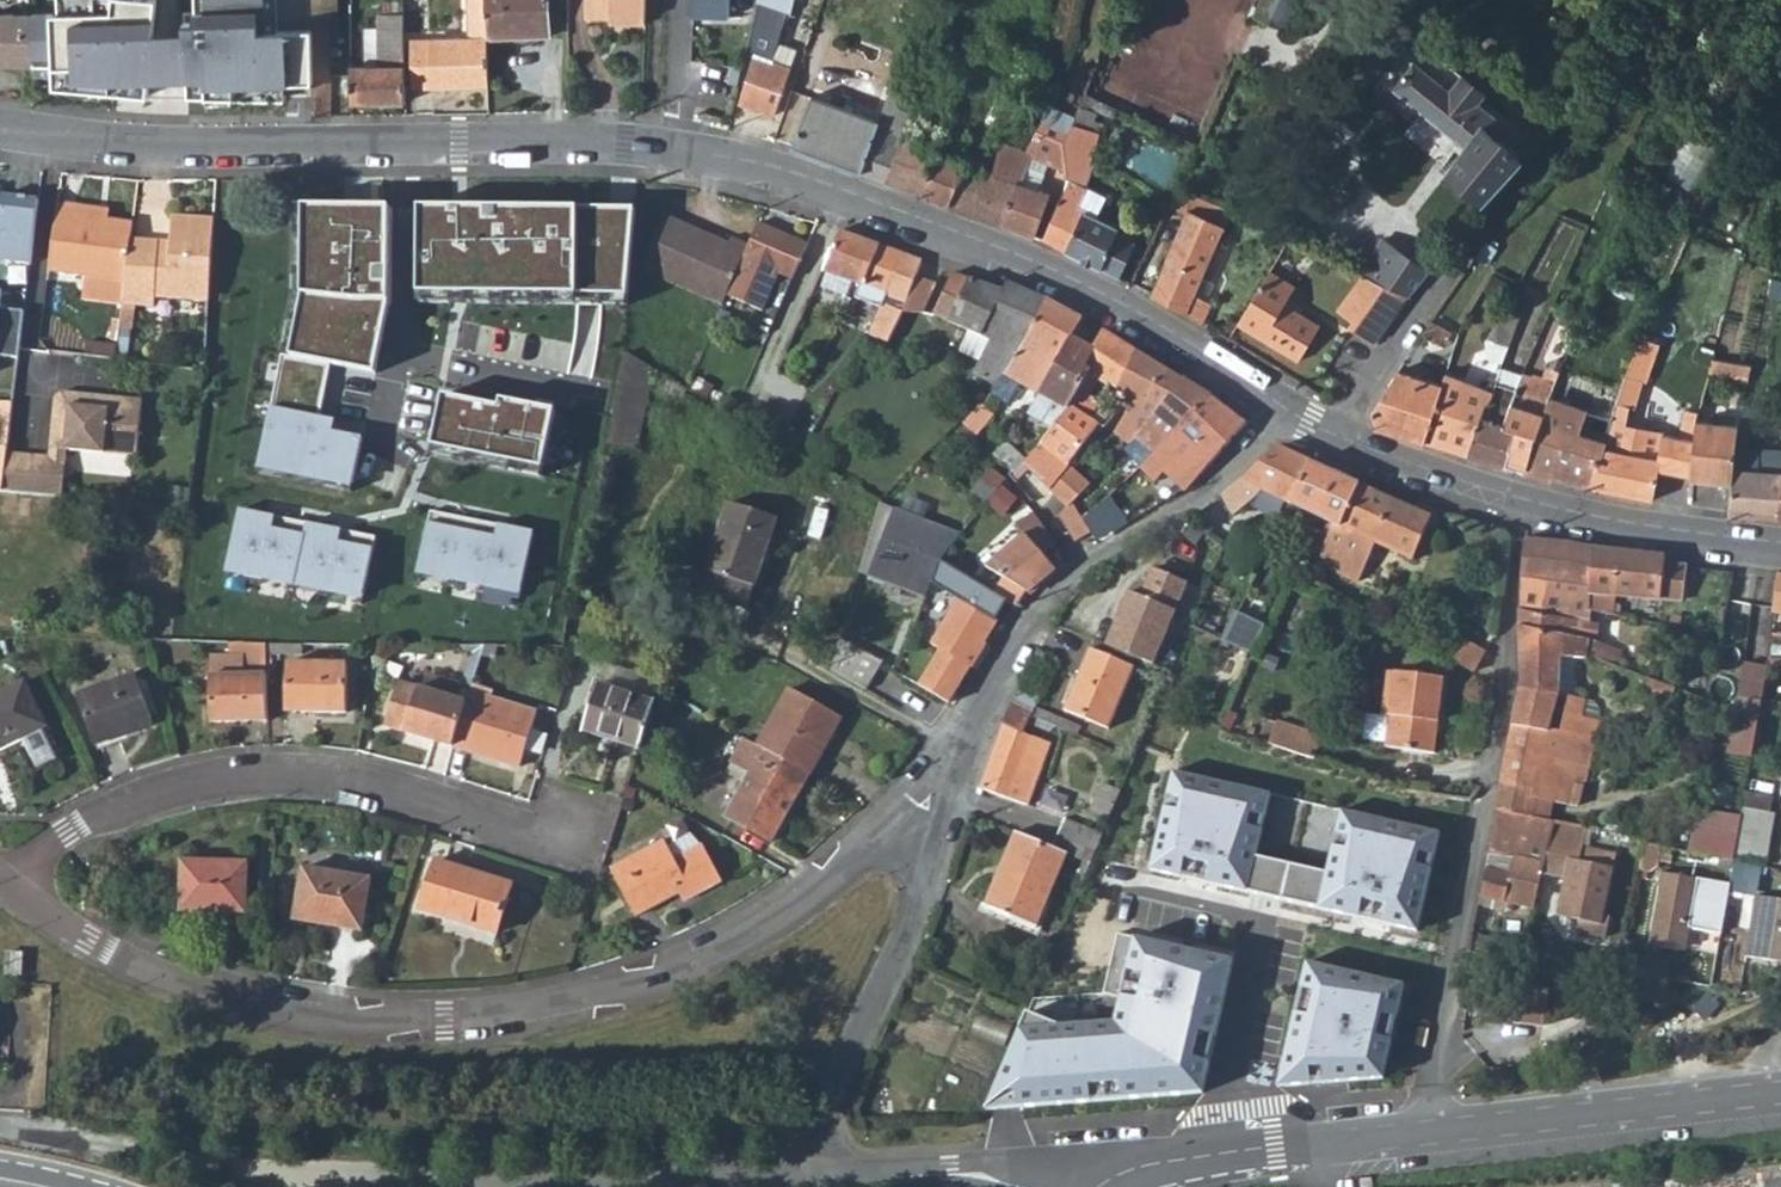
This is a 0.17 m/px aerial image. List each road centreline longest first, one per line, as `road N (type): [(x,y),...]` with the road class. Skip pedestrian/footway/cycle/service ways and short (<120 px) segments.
road 1 (residential): [(1276,405),(1169,331),(1084,288),(755,159),(625,139),(349,139)]
road 2 (residential): [(4,885),(93,943),(258,1009),(357,1025),(442,1022),(643,984),(716,955),(793,913),(907,831)]
road 3 (residential): [(1108,1186),(1161,1169),(1780,1097)]
road 4 (residential): [(4,885),(67,830),(144,795),(215,774),(287,770),(372,781),(531,828),(576,824)]
road 5 (residential): [(907,831),(949,770),(1018,641),(1055,592),(1092,557),(1213,481),(1276,405)]
road 6 (residential): [(1780,546),(1523,501),(1330,435),(1276,405)]
road 7 (residential): [(907,831),(915,878),(910,918),(832,1088),(816,1182)]
road 8 (residential): [(349,139),(200,140),(0,124)]
road 9 (residential): [(1013,1186),(979,1177),(816,1182)]
road 10 (residential): [(344,0),(349,139)]

